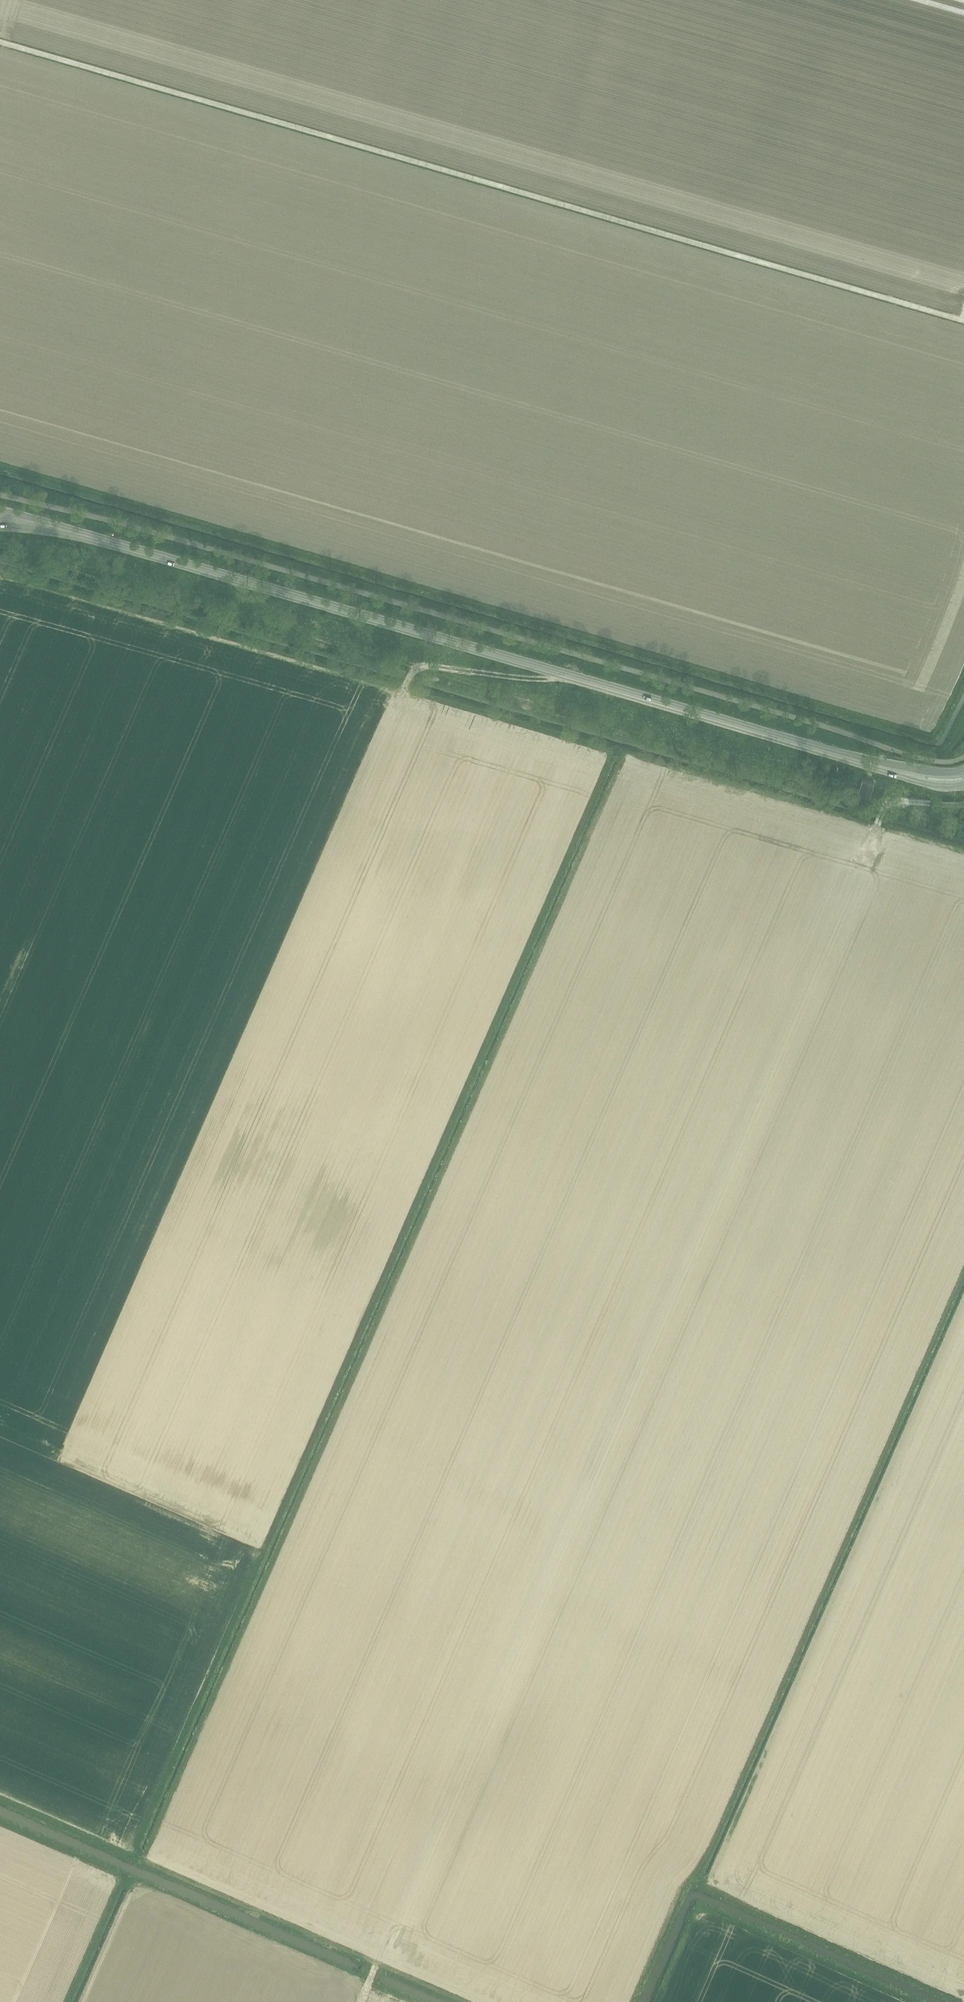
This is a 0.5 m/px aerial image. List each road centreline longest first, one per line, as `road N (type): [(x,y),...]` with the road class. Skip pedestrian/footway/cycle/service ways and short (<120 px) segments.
road 1 (unclassified): [(963,321),(0,42)]
road 2 (secondary): [(832,753),(98,540),(0,520)]
road 3 (secondary): [(832,753),(921,783),(963,785)]
road 4 (secondary): [(963,771),(924,772),(832,753)]

